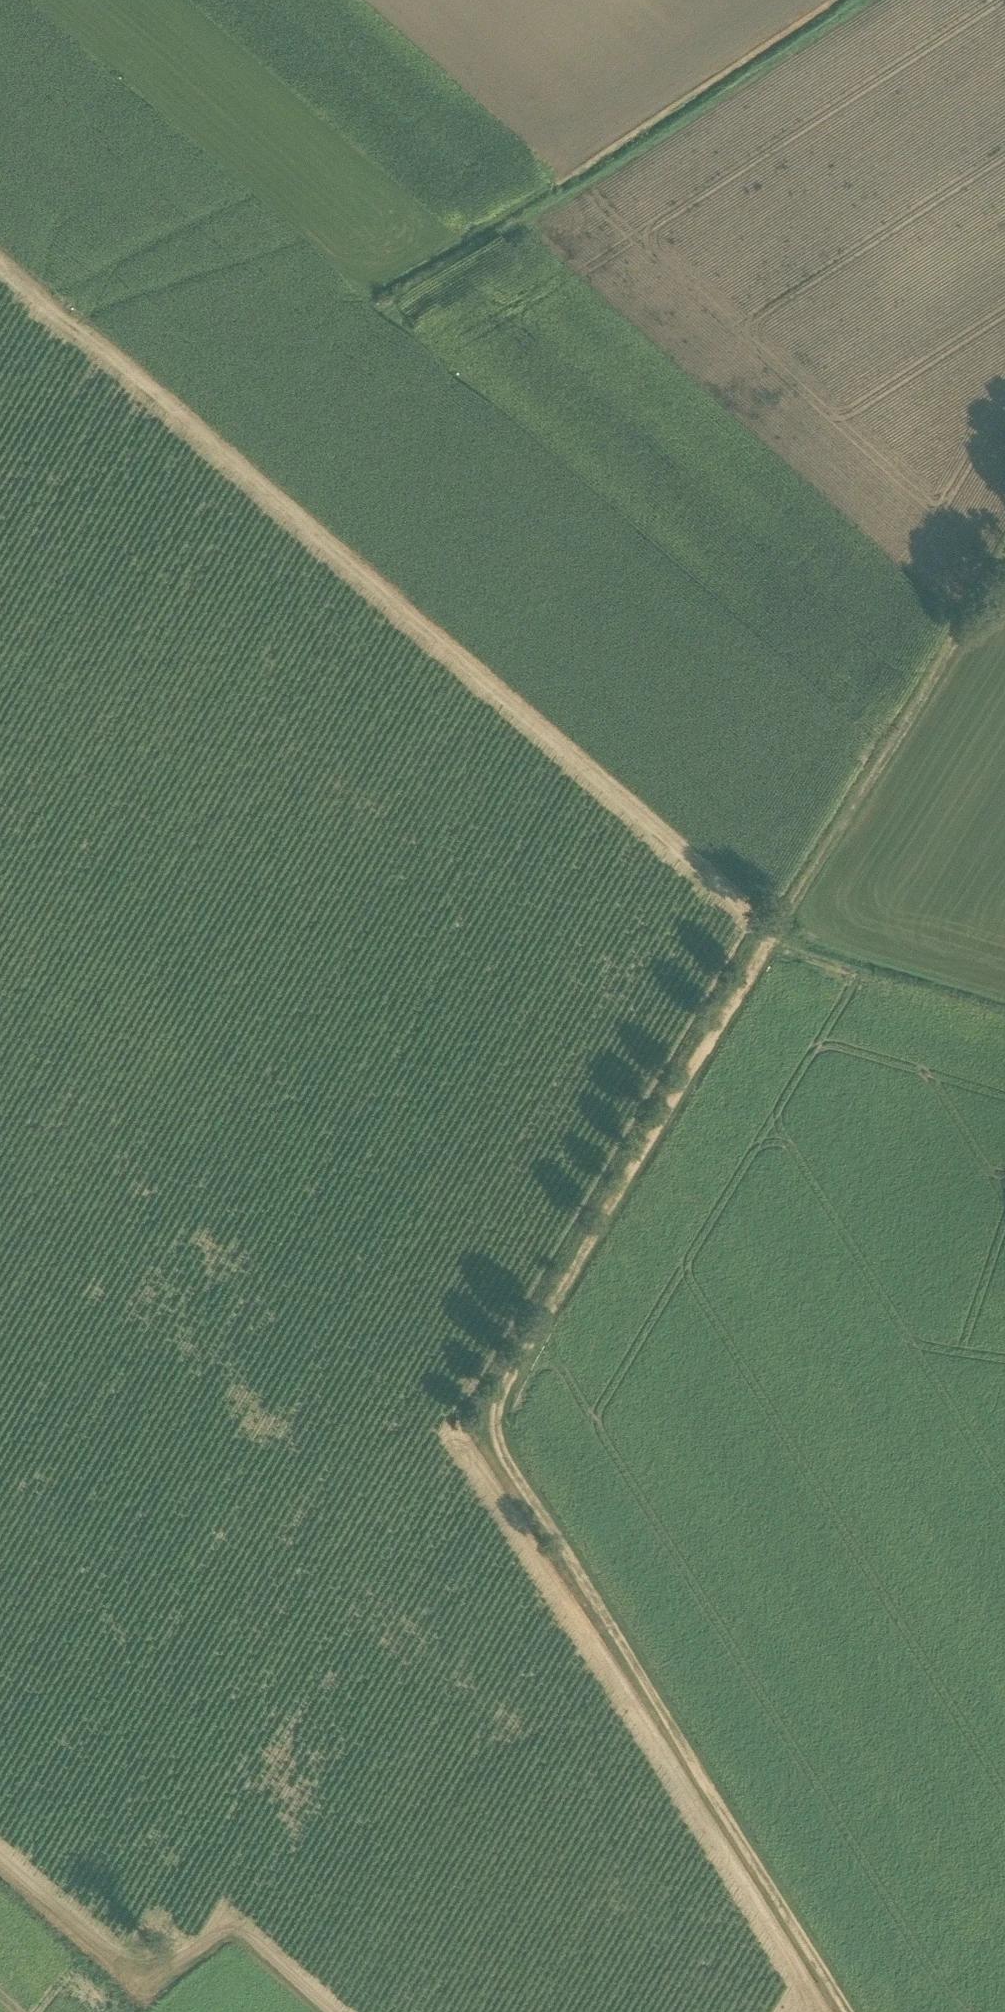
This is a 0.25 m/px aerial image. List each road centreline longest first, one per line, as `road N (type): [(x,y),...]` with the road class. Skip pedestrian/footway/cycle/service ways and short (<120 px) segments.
road 1 (track): [(1004,525),(495,1405),(496,1442),(734,1828),(865,2011)]

